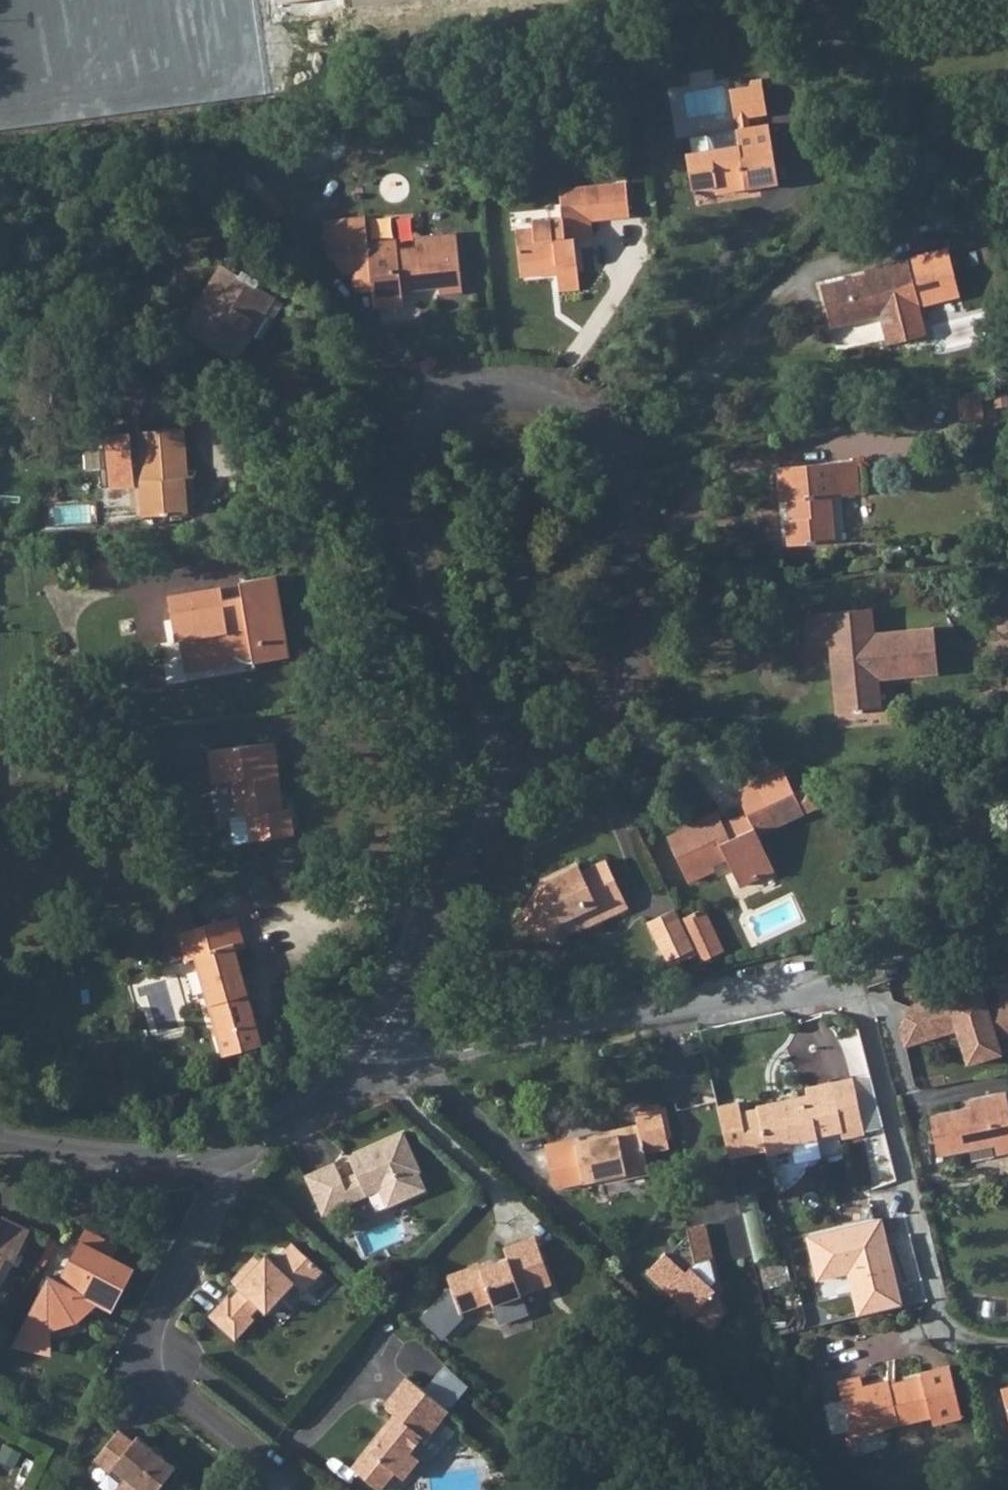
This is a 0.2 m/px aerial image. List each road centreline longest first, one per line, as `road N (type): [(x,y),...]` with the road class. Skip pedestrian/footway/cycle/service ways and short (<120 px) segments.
road 1 (residential): [(510,770),(602,698),(624,673),(631,643),(610,472),(591,431),(532,396),(492,394),(463,405),(415,452),(406,482),(428,571),(492,704)]
road 2 (residential): [(339,1076),(382,1076),(449,1053),(685,1015),(850,975),(1007,906)]
road 3 (residential): [(219,1144),(231,1175),(165,1297),(160,1344),(177,1384),(268,1458)]
road 4 (residential): [(339,1076),(510,770)]
road 5 (residential): [(0,1136),(94,1154),(169,1156),(219,1144)]
road 6 (residential): [(219,1144),(269,1124),(339,1076)]

